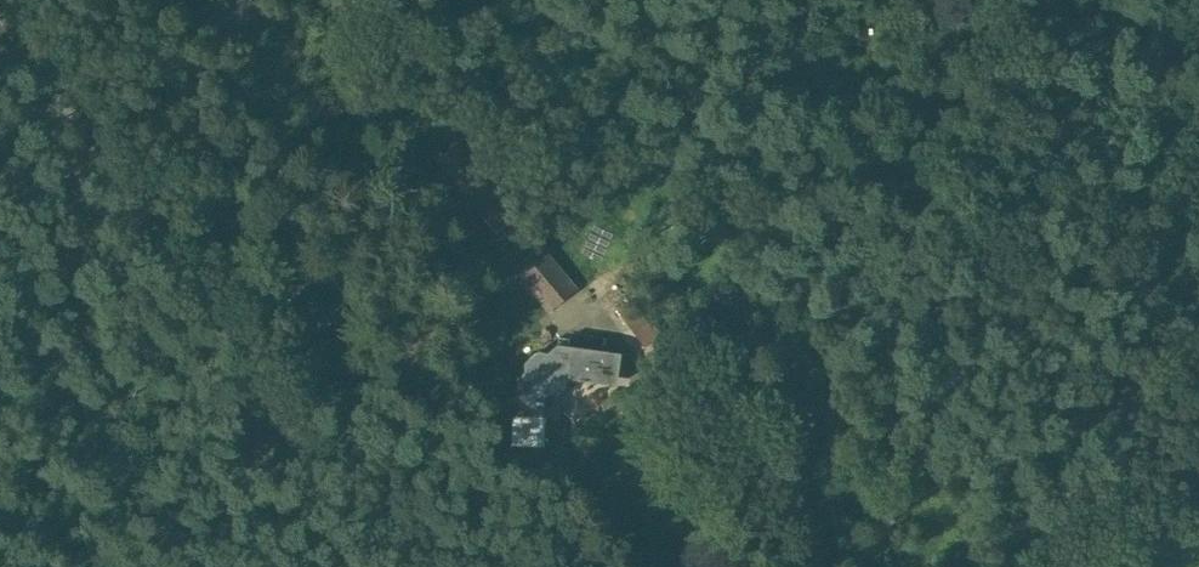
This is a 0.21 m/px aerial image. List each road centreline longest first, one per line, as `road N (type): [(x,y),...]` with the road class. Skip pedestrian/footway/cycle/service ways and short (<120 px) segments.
road 1 (unclassified): [(396,566),(0,1)]
road 2 (unclassified): [(1198,476),(1094,566)]

